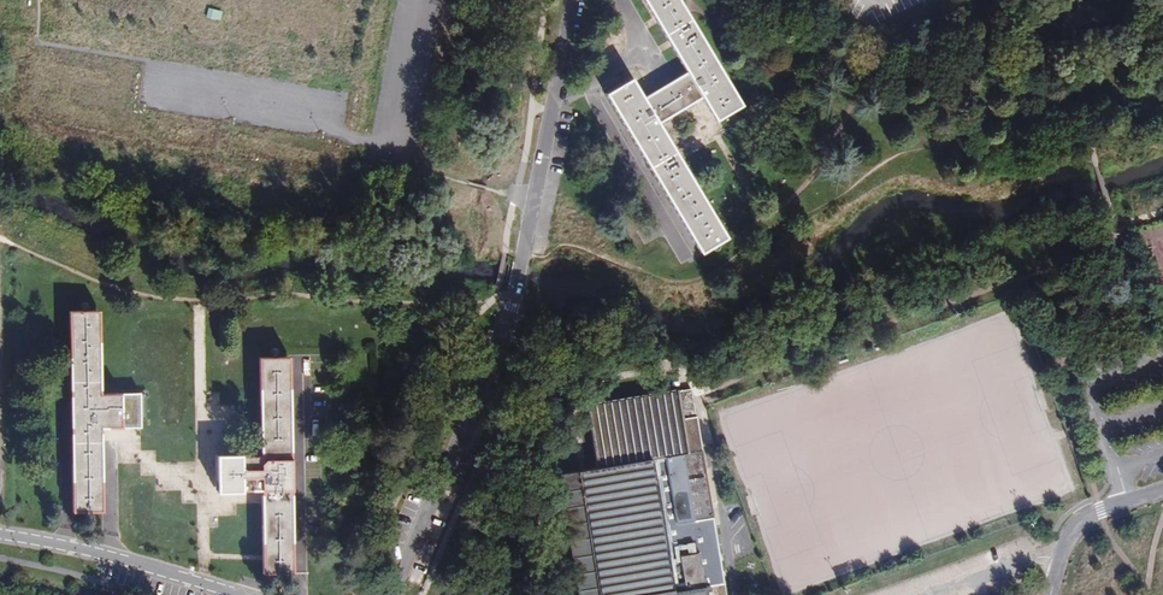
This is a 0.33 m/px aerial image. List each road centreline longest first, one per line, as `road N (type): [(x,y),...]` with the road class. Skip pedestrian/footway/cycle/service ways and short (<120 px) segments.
road 1 (unclassified): [(393,594),(512,307),(572,0)]
road 2 (secondary): [(0,535),(246,594)]
road 3 (unclassified): [(1052,594),(1073,528),(1162,490)]

